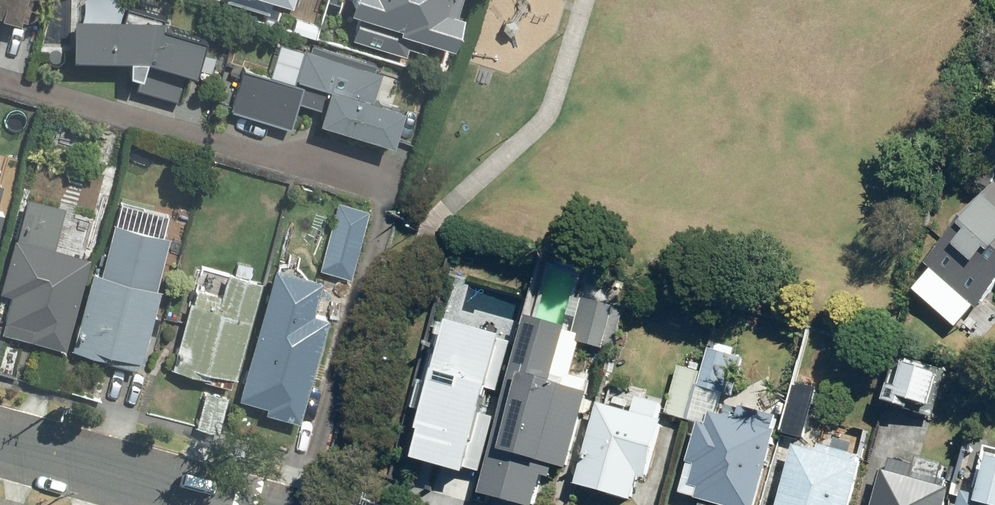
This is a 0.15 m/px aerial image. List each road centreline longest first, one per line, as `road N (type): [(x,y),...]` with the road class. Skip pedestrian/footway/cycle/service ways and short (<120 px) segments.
road 1 (residential): [(231,504),(0,442)]

